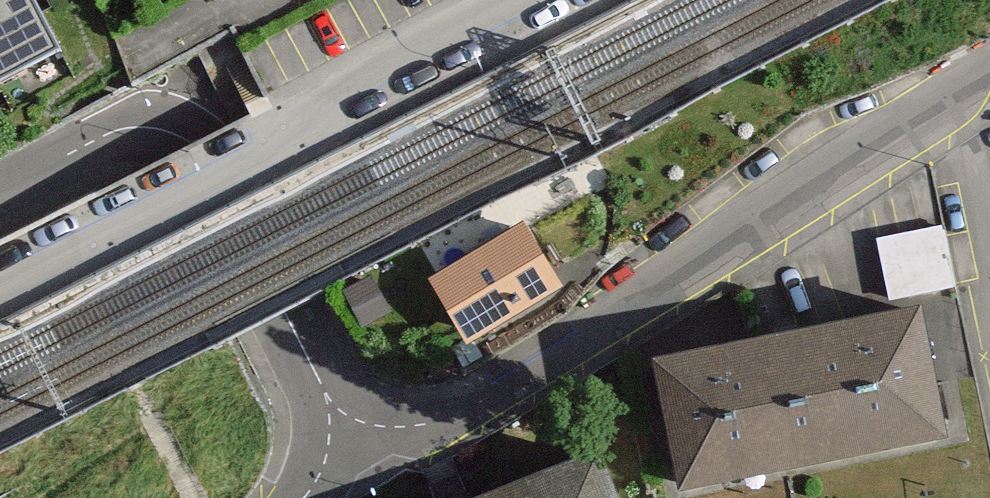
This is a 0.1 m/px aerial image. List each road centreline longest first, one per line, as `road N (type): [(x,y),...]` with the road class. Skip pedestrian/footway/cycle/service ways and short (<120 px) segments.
road 1 (residential): [(989,77),(788,205),(525,395),(470,420),(335,424)]
road 2 (residential): [(598,0),(0,303)]
road 3 (residential): [(335,424),(288,311),(187,143),(141,134),(119,139),(0,200)]

